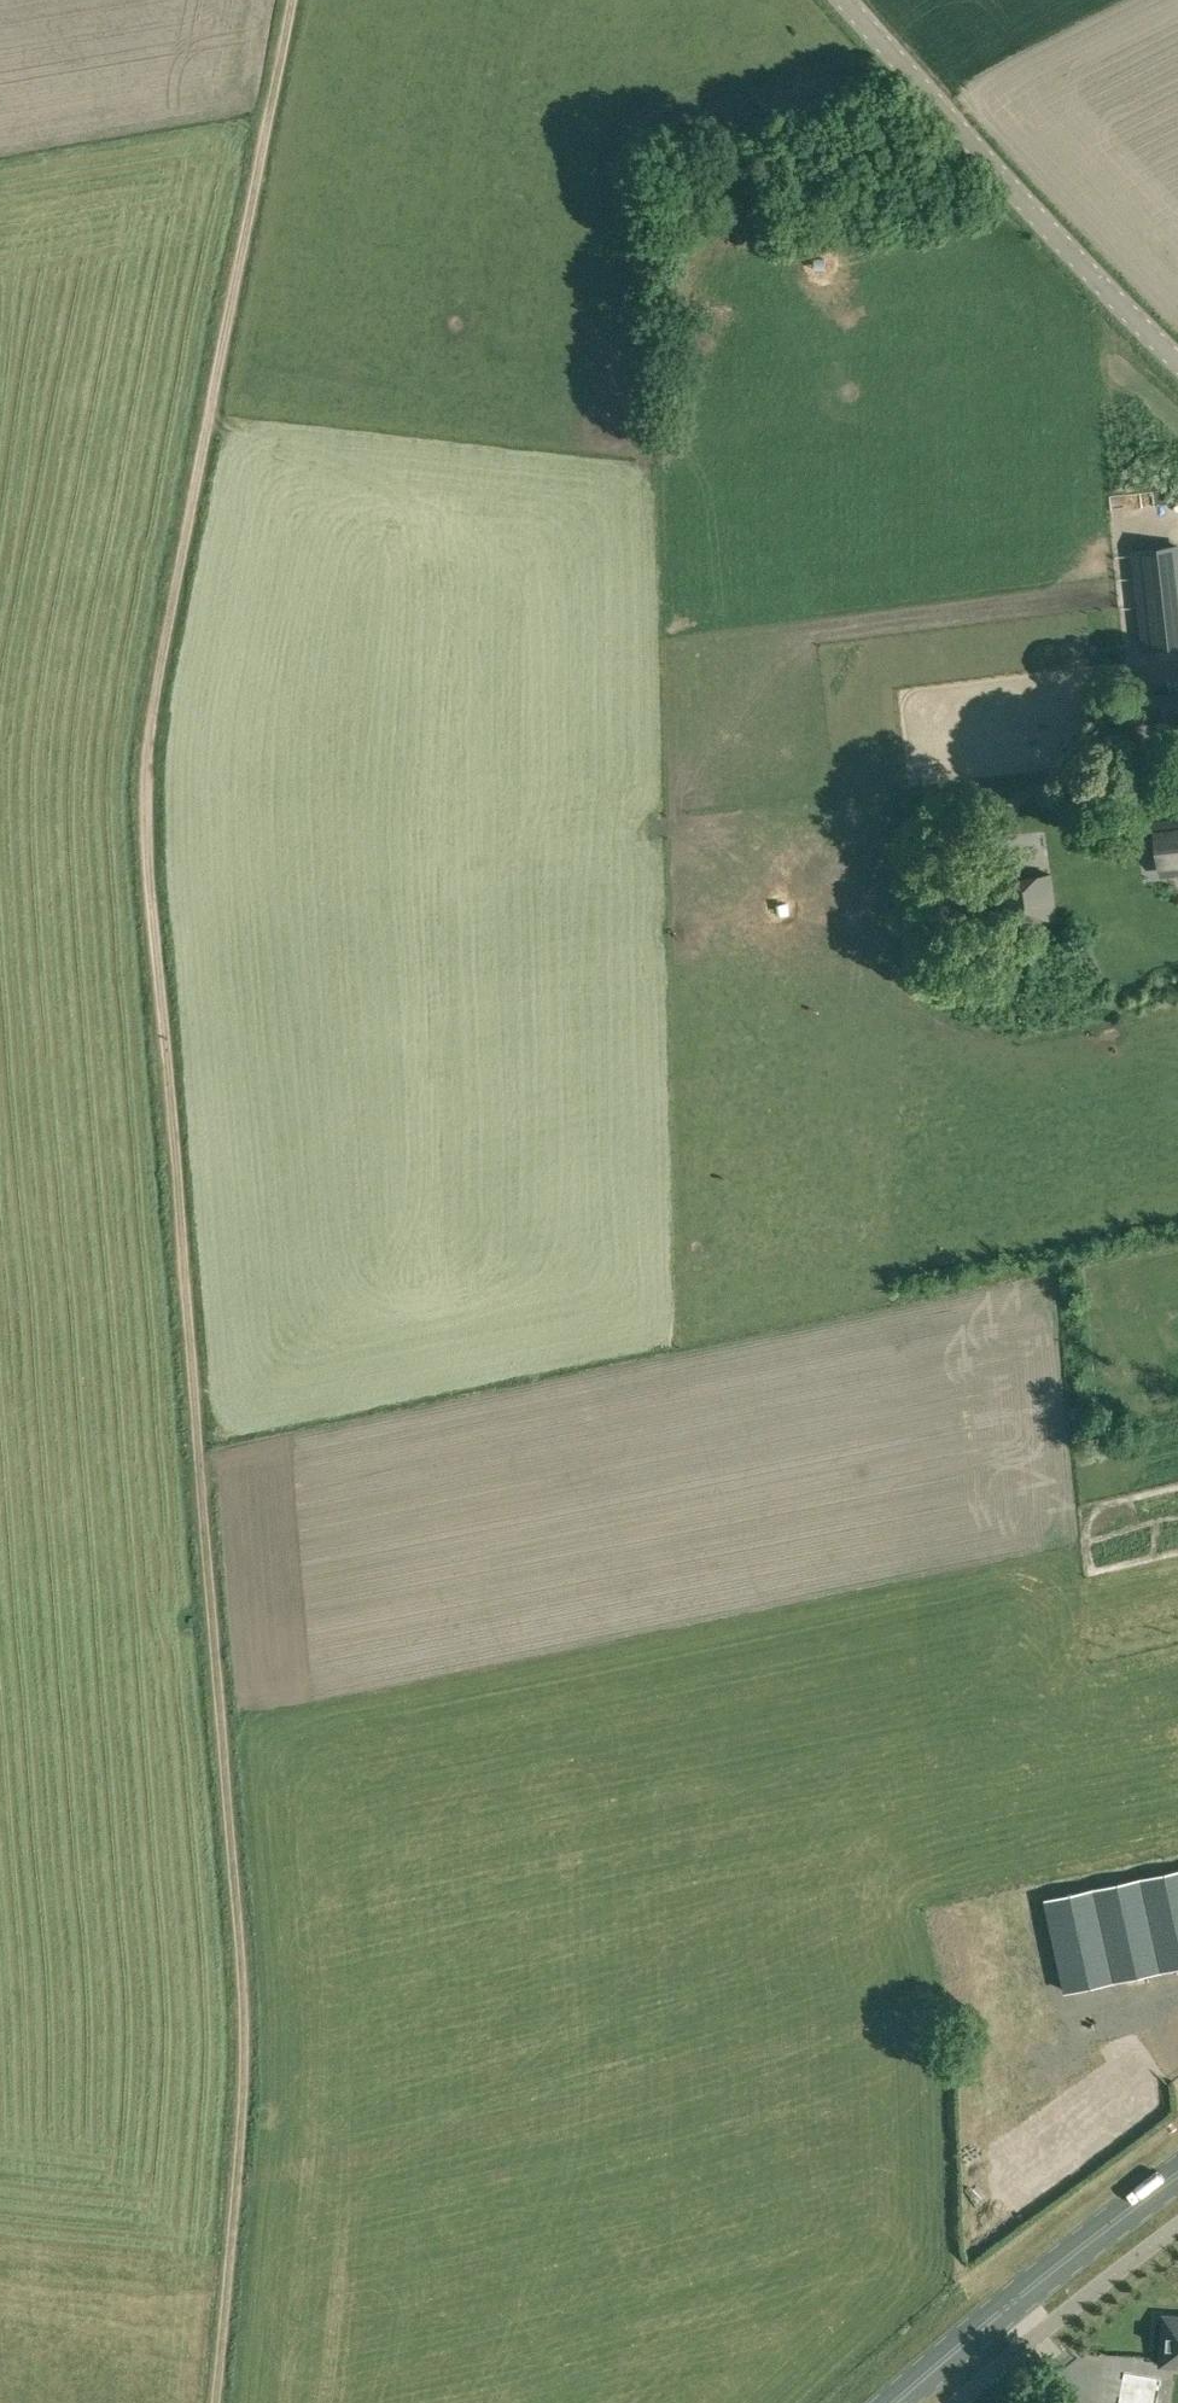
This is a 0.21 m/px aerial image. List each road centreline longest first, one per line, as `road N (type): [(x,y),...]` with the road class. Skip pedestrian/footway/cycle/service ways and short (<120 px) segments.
road 1 (track): [(215,2402),(246,2068),(243,2001),(147,782),(291,0)]
road 2 (unclassified): [(1177,365),(996,179),(842,0)]
road 3 (primary): [(893,2402),(1177,2174)]

